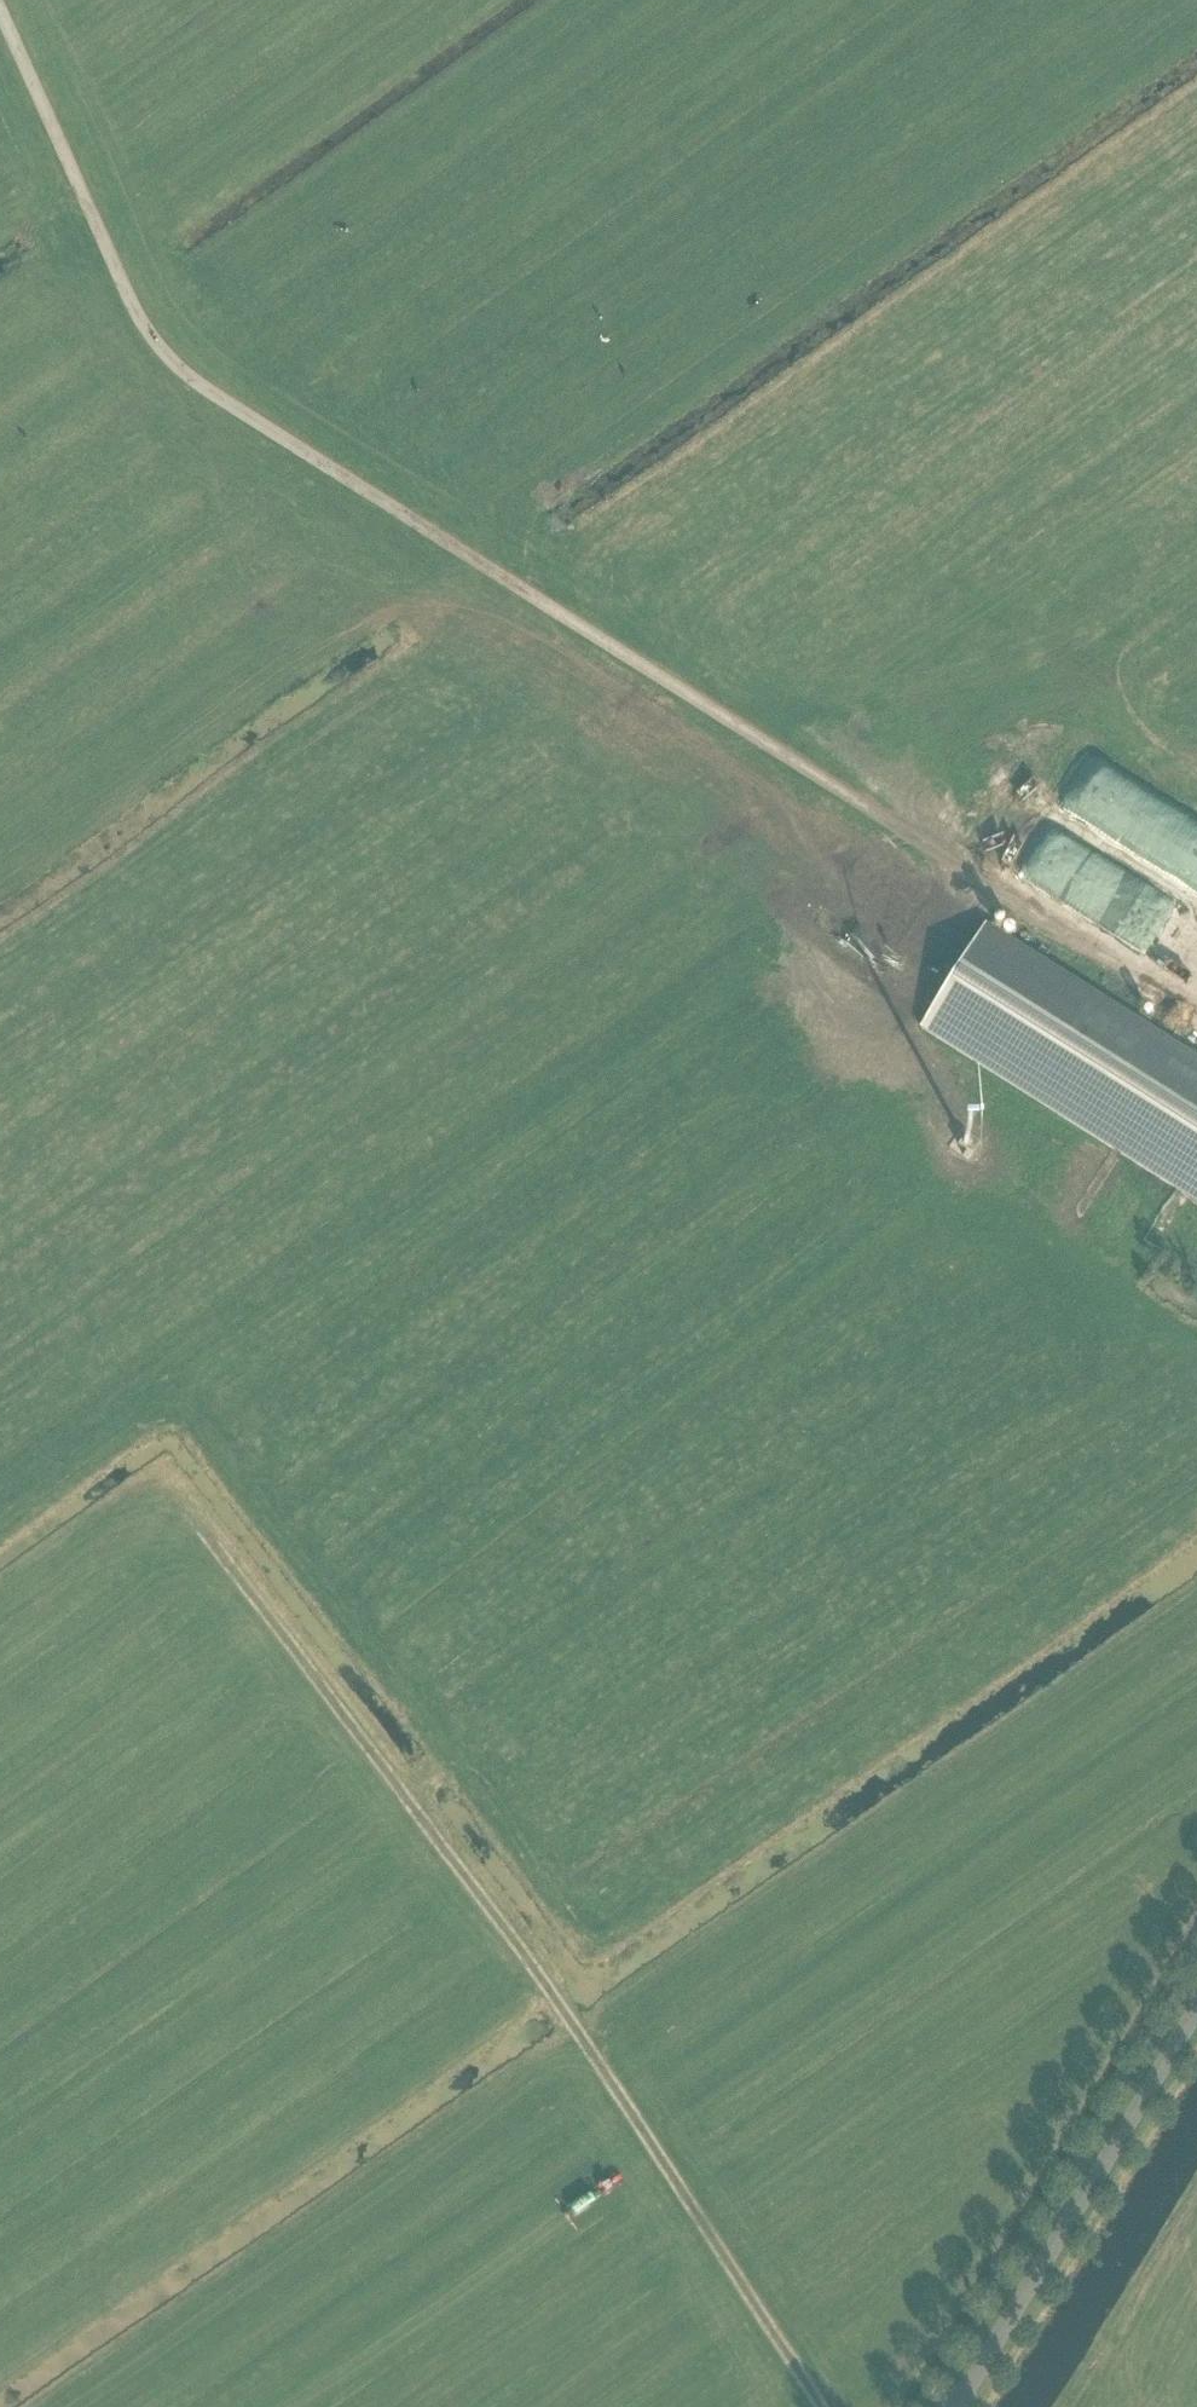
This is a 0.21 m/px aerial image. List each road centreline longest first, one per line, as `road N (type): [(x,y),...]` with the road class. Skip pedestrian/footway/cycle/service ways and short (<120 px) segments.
road 1 (tertiary): [(957,2406),(1196,2008)]

